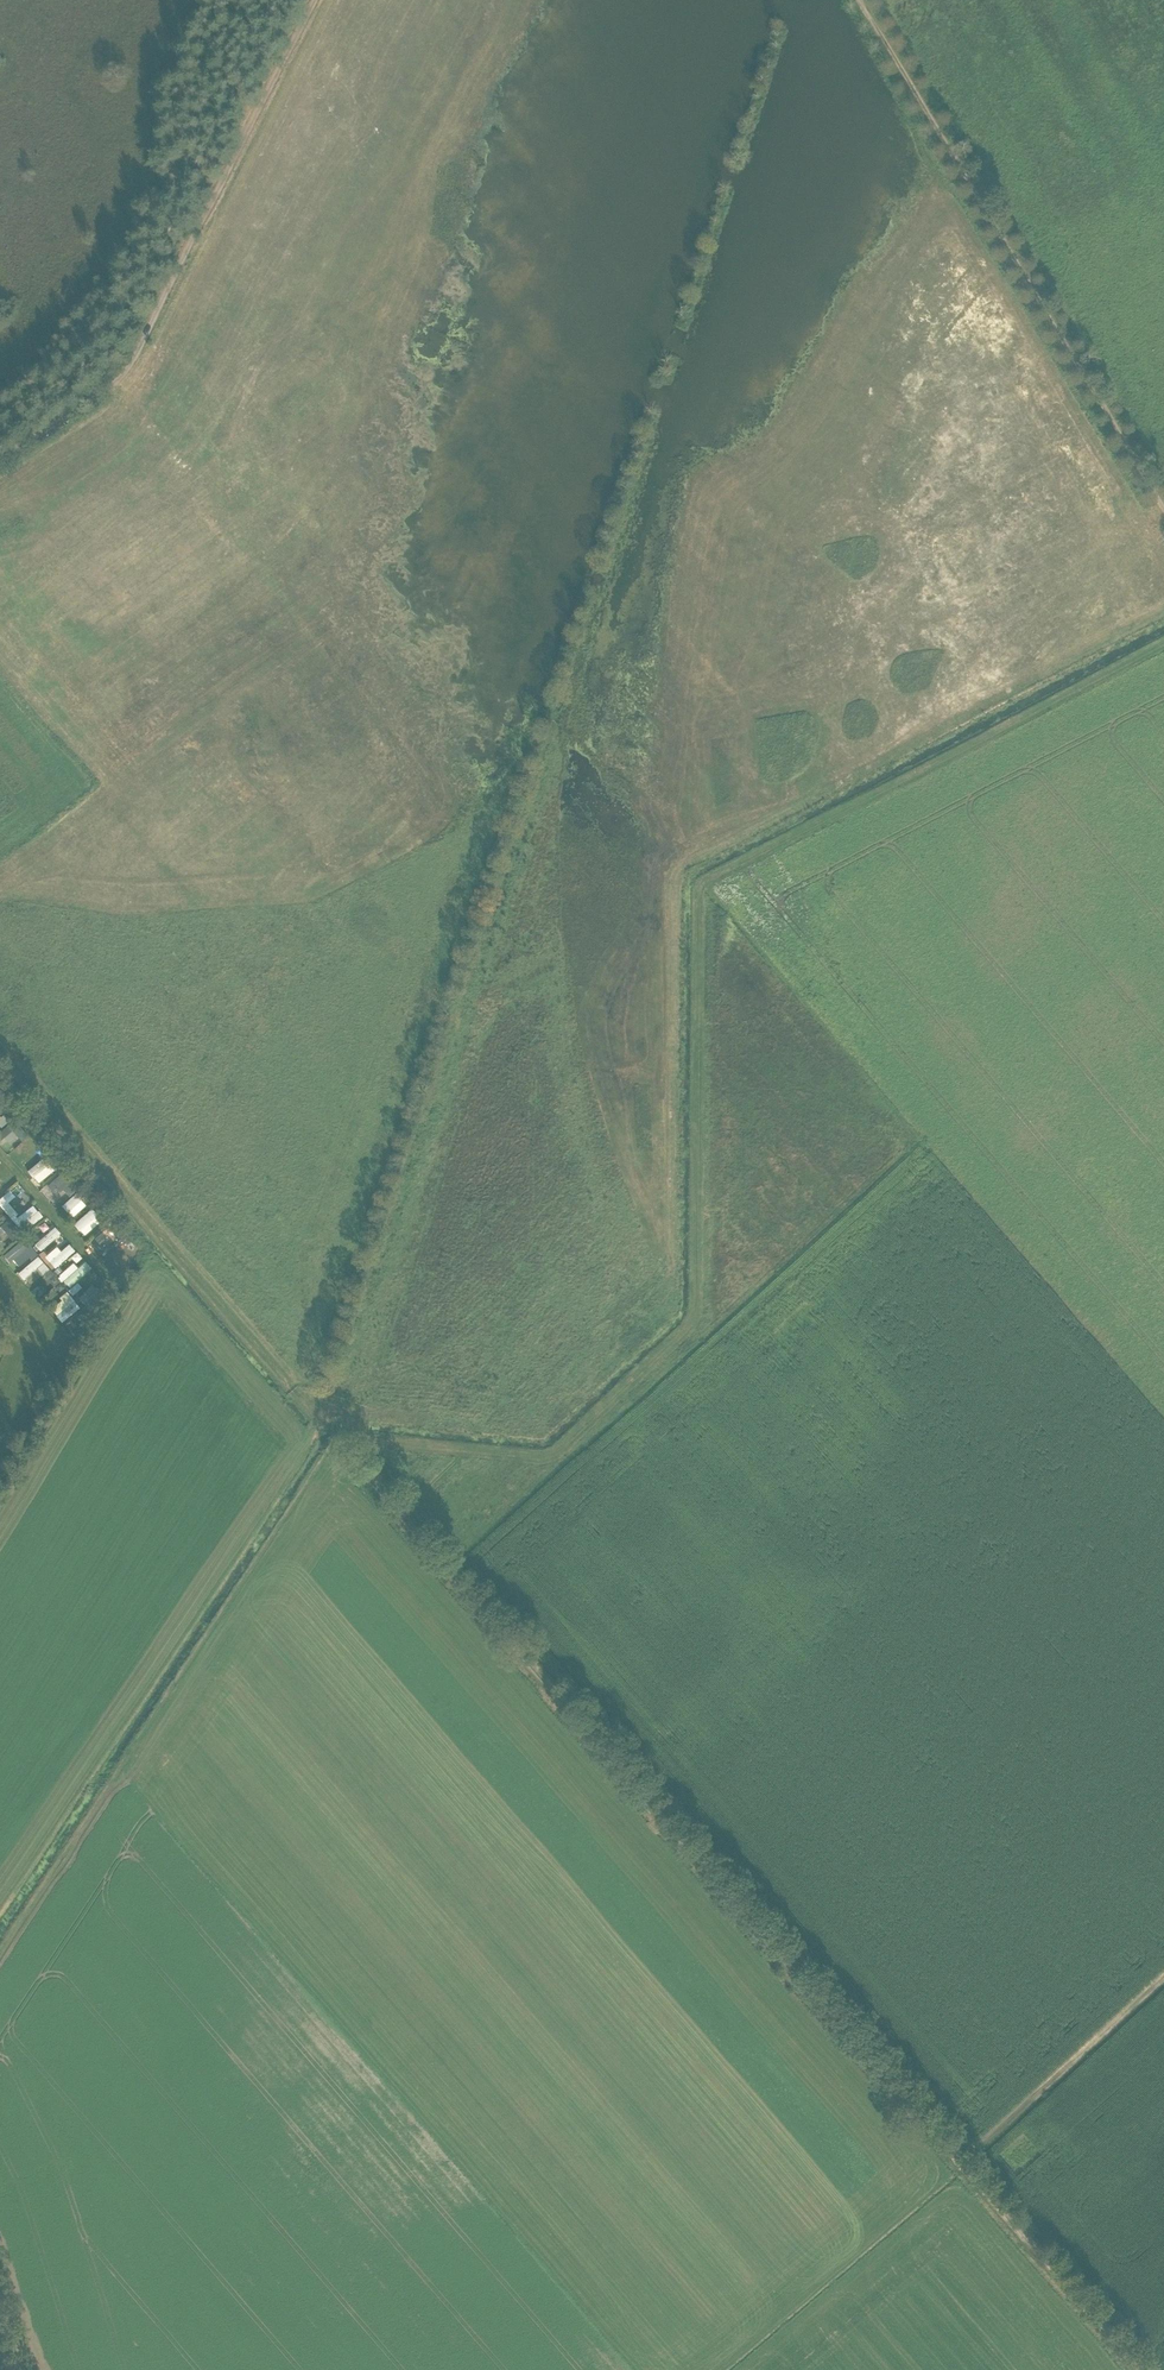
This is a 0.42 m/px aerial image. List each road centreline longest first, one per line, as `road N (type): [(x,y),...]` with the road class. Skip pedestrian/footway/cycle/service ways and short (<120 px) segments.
road 1 (track): [(339,1450),(1138,2369)]
road 2 (track): [(855,0),(1163,515)]
road 3 (track): [(309,0),(113,369),(0,449)]

